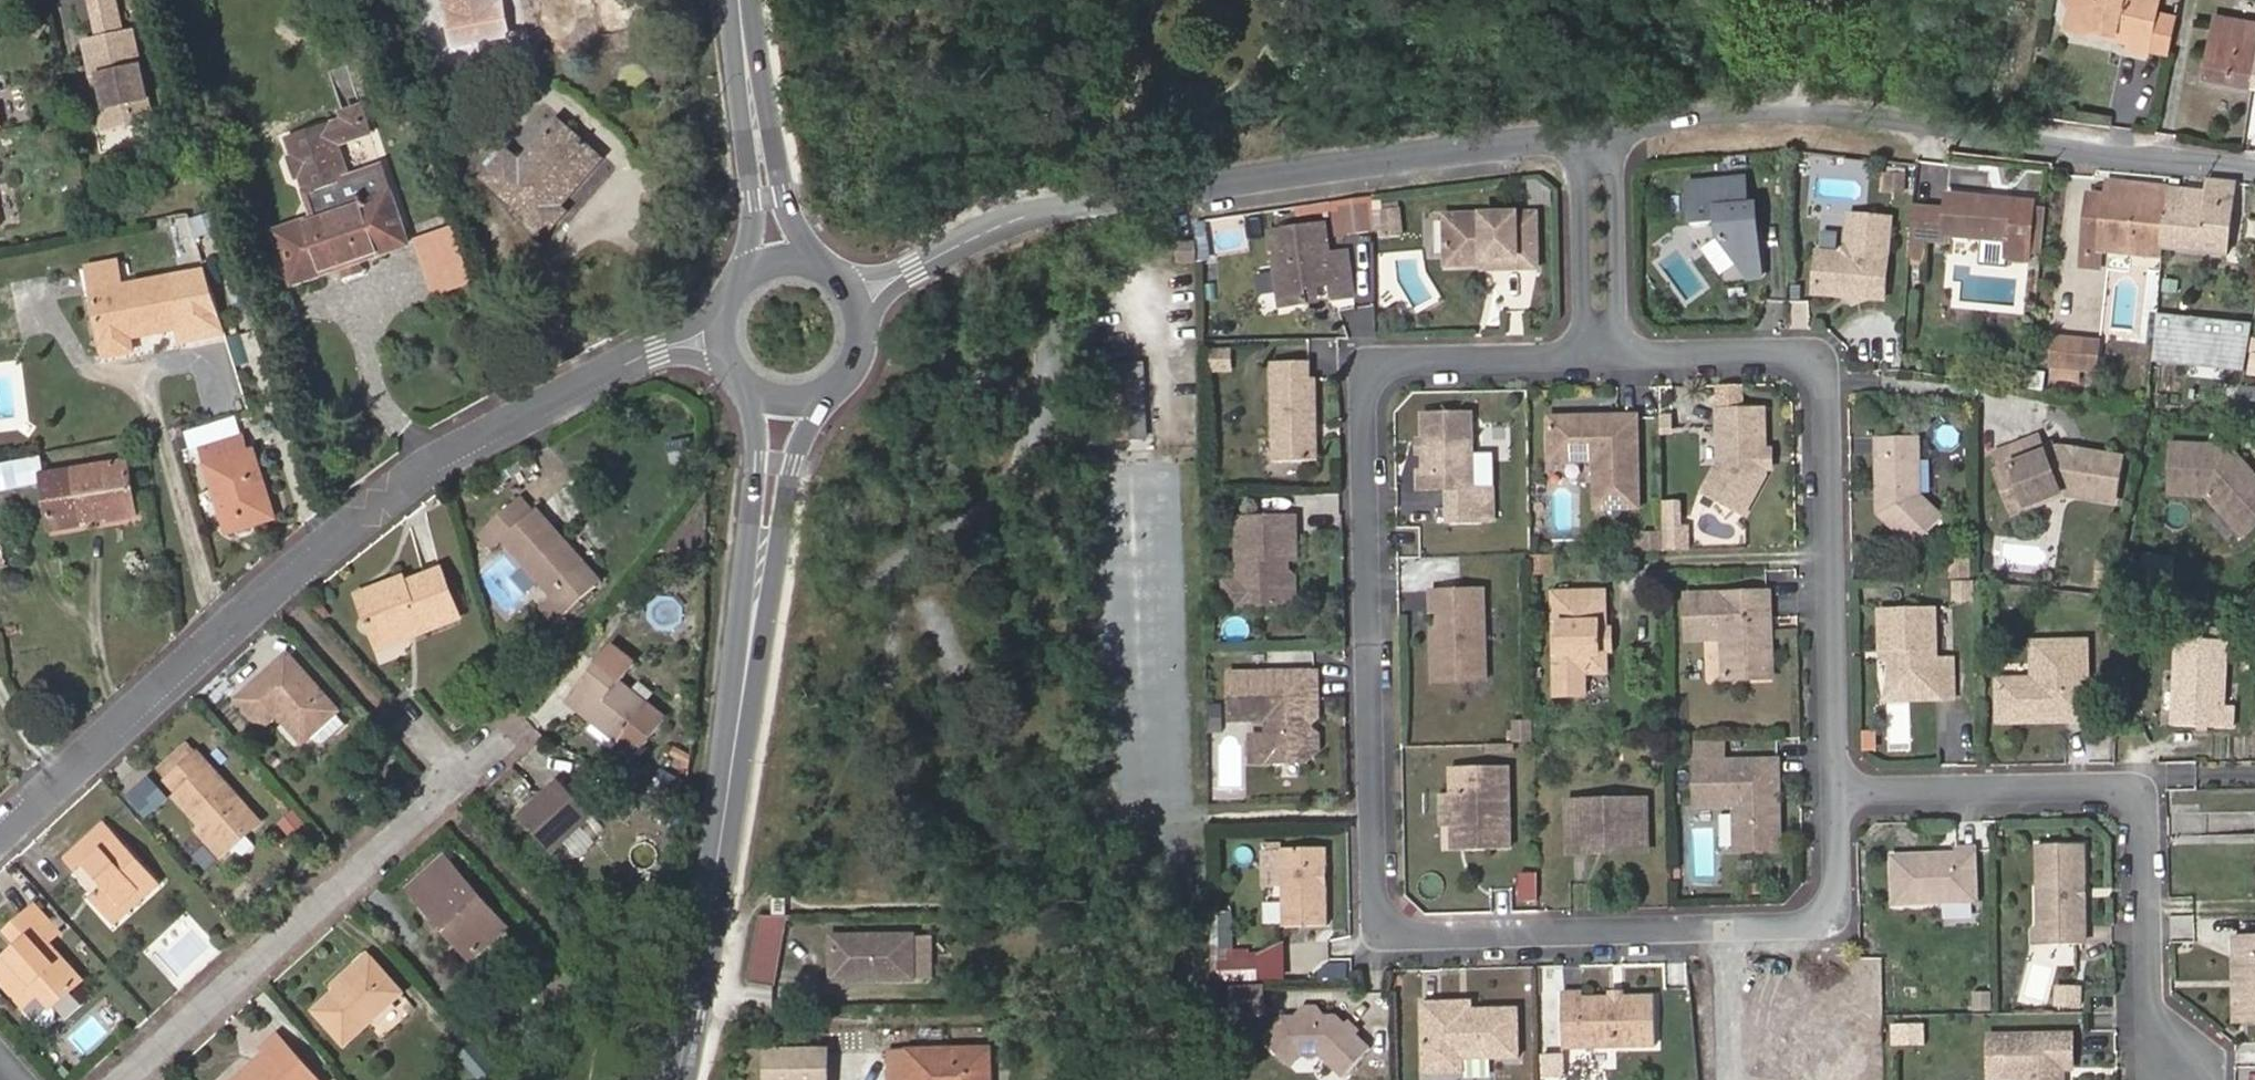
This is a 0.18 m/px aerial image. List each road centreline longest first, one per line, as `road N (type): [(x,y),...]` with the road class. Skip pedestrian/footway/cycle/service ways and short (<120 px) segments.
road 1 (residential): [(1591,358),(1397,359),(1381,380),(1384,921),(1437,936),(1819,929),(1838,912),(1844,884),(1843,796)]
road 2 (residential): [(0,838),(393,492),(632,364),(720,331)]
road 3 (residential): [(853,295),(1022,222),(1157,190),(1590,136)]
road 4 (secondary): [(677,1079),(787,400)]
road 5 (residential): [(1843,796),(1835,393),(1824,365),(1799,354),(1628,358)]
road 6 (residential): [(1627,133),(1748,123),(1973,126),(2133,155),(2254,164)]
road 7 (residential): [(1843,796),(2133,798),(2144,824),(2153,1016),(2179,1063)]
road 8 (residential): [(132,1079),(512,731)]
road 9 (secondary): [(774,261),(741,0)]
road 10 (residential): [(1628,358),(1627,133)]
road 11 (residential): [(1590,136),(1591,358)]
road 12 (secondary): [(787,400),(824,392),(851,367),(862,331),(853,295)]

